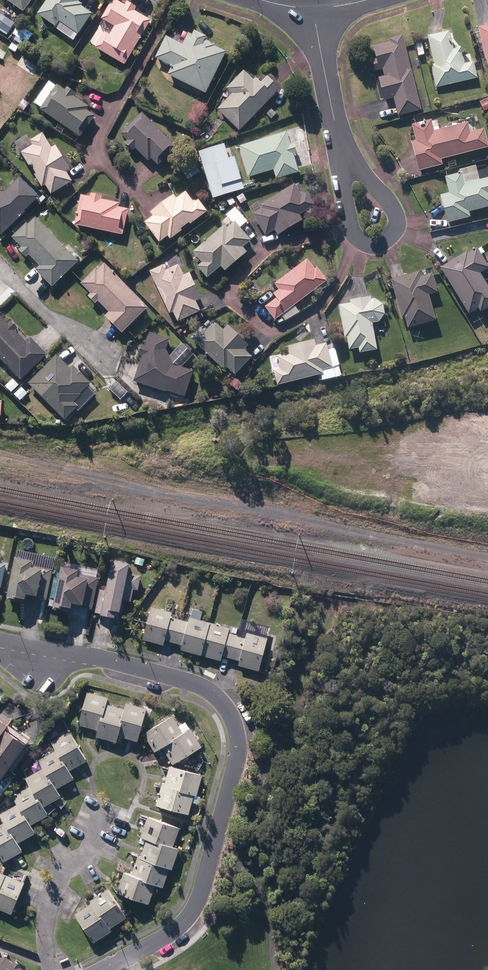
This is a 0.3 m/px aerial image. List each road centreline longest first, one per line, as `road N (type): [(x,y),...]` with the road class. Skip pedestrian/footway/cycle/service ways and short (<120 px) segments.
road 1 (residential): [(0,639),(188,680),(229,710),(237,741),(197,897),(182,923),(100,969)]
road 2 (track): [(487,556),(127,484),(0,450)]
road 3 (residential): [(396,224),(384,242),(354,233),(340,147)]
road 4 (residential): [(340,147),(313,10)]

